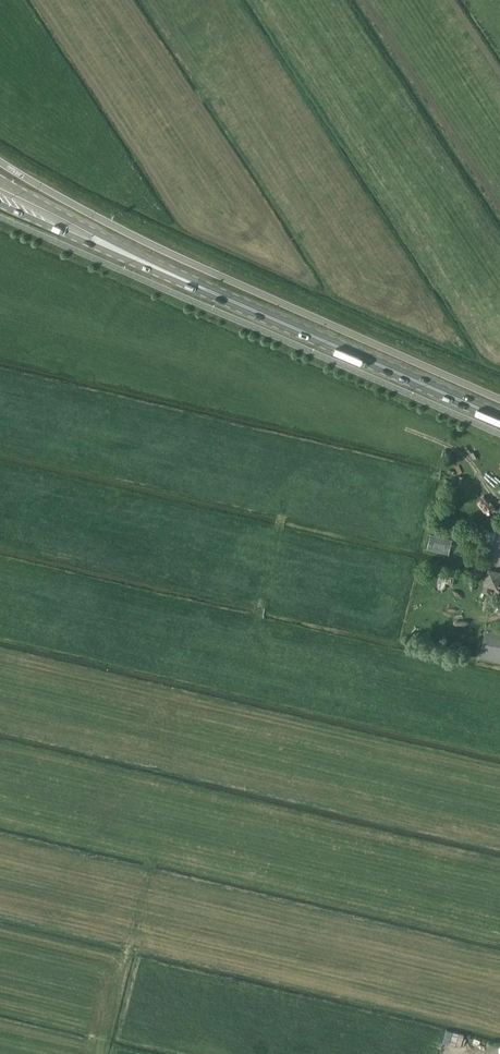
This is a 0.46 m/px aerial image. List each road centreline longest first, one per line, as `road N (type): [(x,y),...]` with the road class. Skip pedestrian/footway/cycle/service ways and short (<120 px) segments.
road 1 (track): [(283,504),(256,648),(499,700)]
road 2 (primary): [(499,417),(160,269)]
road 3 (track): [(266,575),(0,507)]
road 4 (track): [(256,648),(0,590)]
road 5 (primary): [(160,269),(0,182)]
road 6 (primary): [(0,203),(160,269)]

